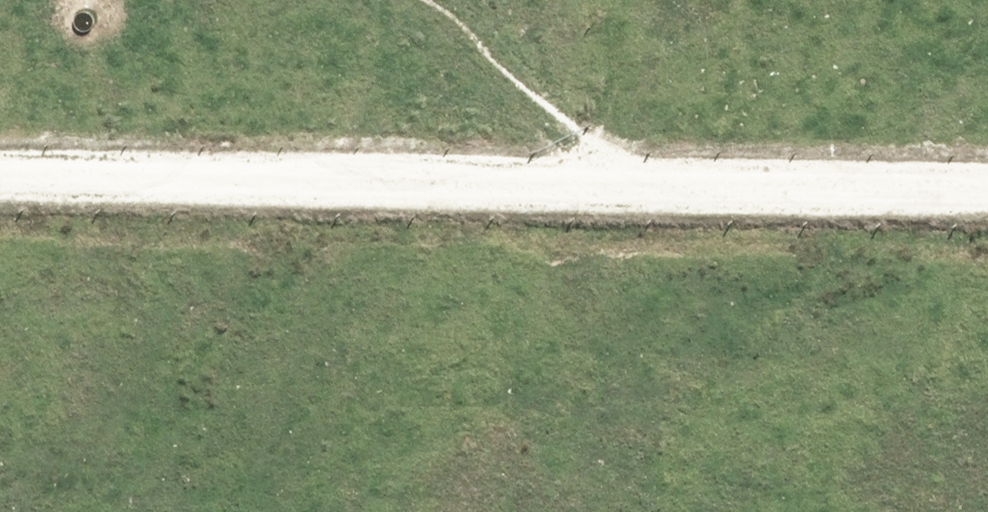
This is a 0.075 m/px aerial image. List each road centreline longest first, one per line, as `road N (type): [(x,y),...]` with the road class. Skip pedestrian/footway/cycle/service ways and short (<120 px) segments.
road 1 (track): [(987,217),(556,202),(0,198)]
road 2 (track): [(418,0),(588,203)]

